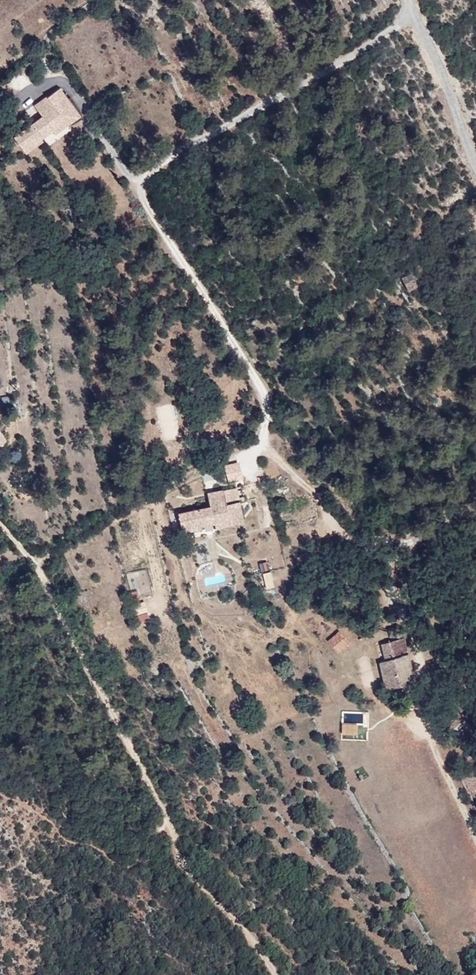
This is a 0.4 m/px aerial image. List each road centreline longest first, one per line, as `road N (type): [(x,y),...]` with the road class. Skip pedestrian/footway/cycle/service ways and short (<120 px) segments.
road 1 (track): [(0,525),(40,568),(186,866),(275,974)]
road 2 (track): [(475,834),(419,716)]

